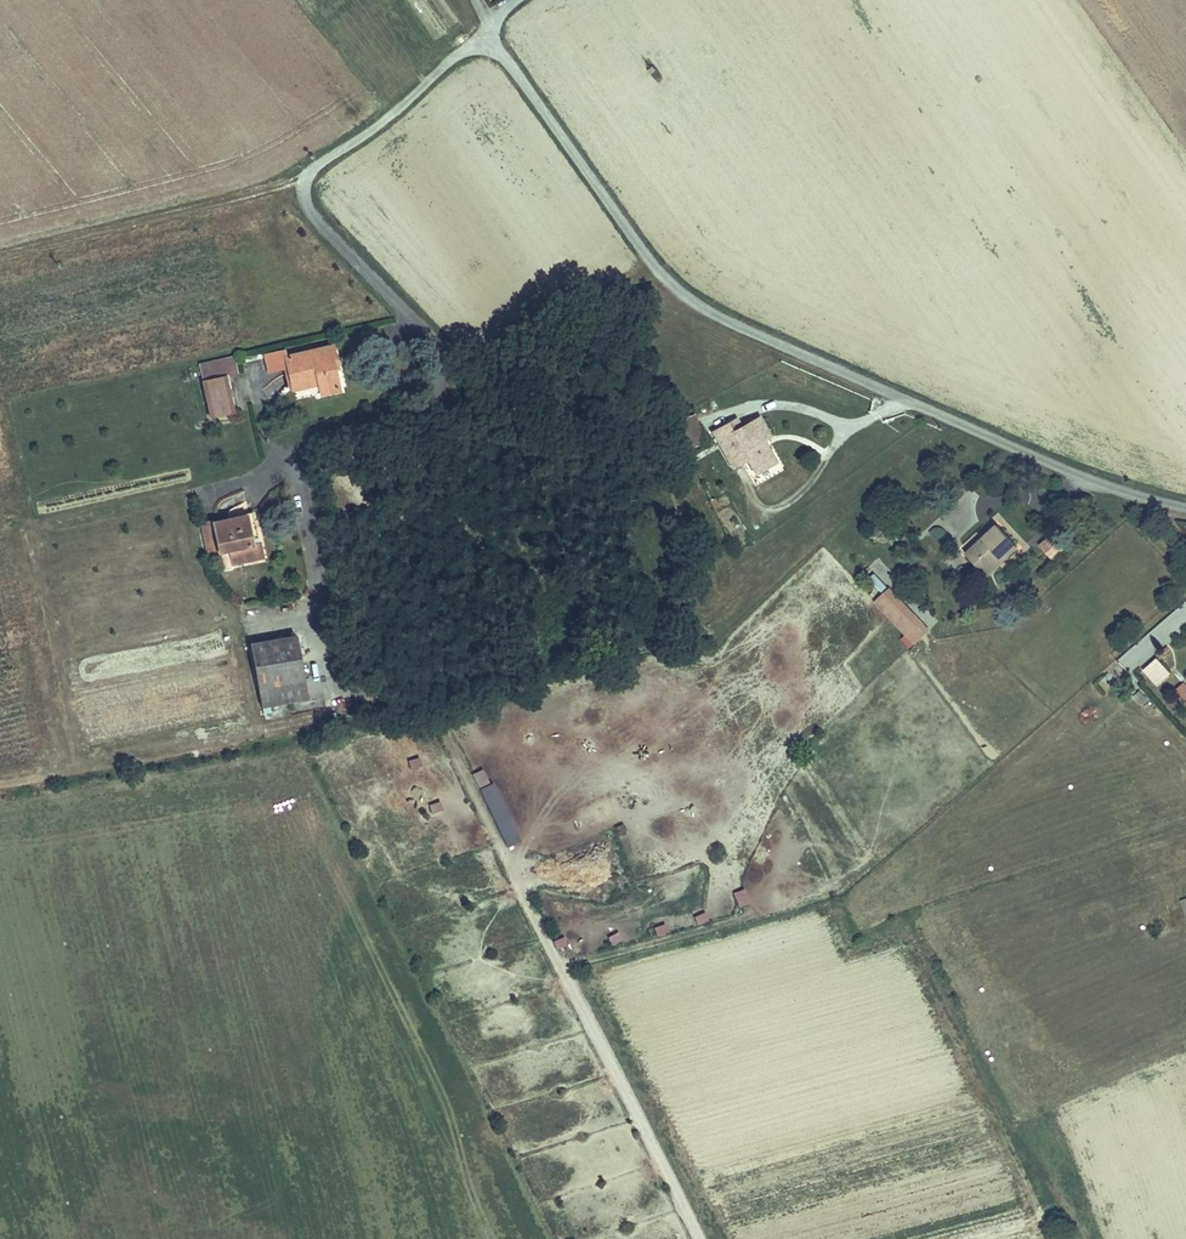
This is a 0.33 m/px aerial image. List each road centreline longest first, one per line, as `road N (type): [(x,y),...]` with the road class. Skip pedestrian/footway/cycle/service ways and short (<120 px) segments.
road 1 (residential): [(1185,507),(1060,468),(691,300),(651,263),(485,37)]
road 2 (unclassified): [(485,37),(308,175),(313,218),(416,319),(433,340),(440,369),(436,397),(422,414),(299,459),(316,572),(303,616)]
road 3 (track): [(1051,1238),(909,919),(916,902),(953,886),(1185,814)]
road 4 (track): [(512,874),(695,1238)]
road 5 (track): [(0,257),(255,194),(304,191)]

